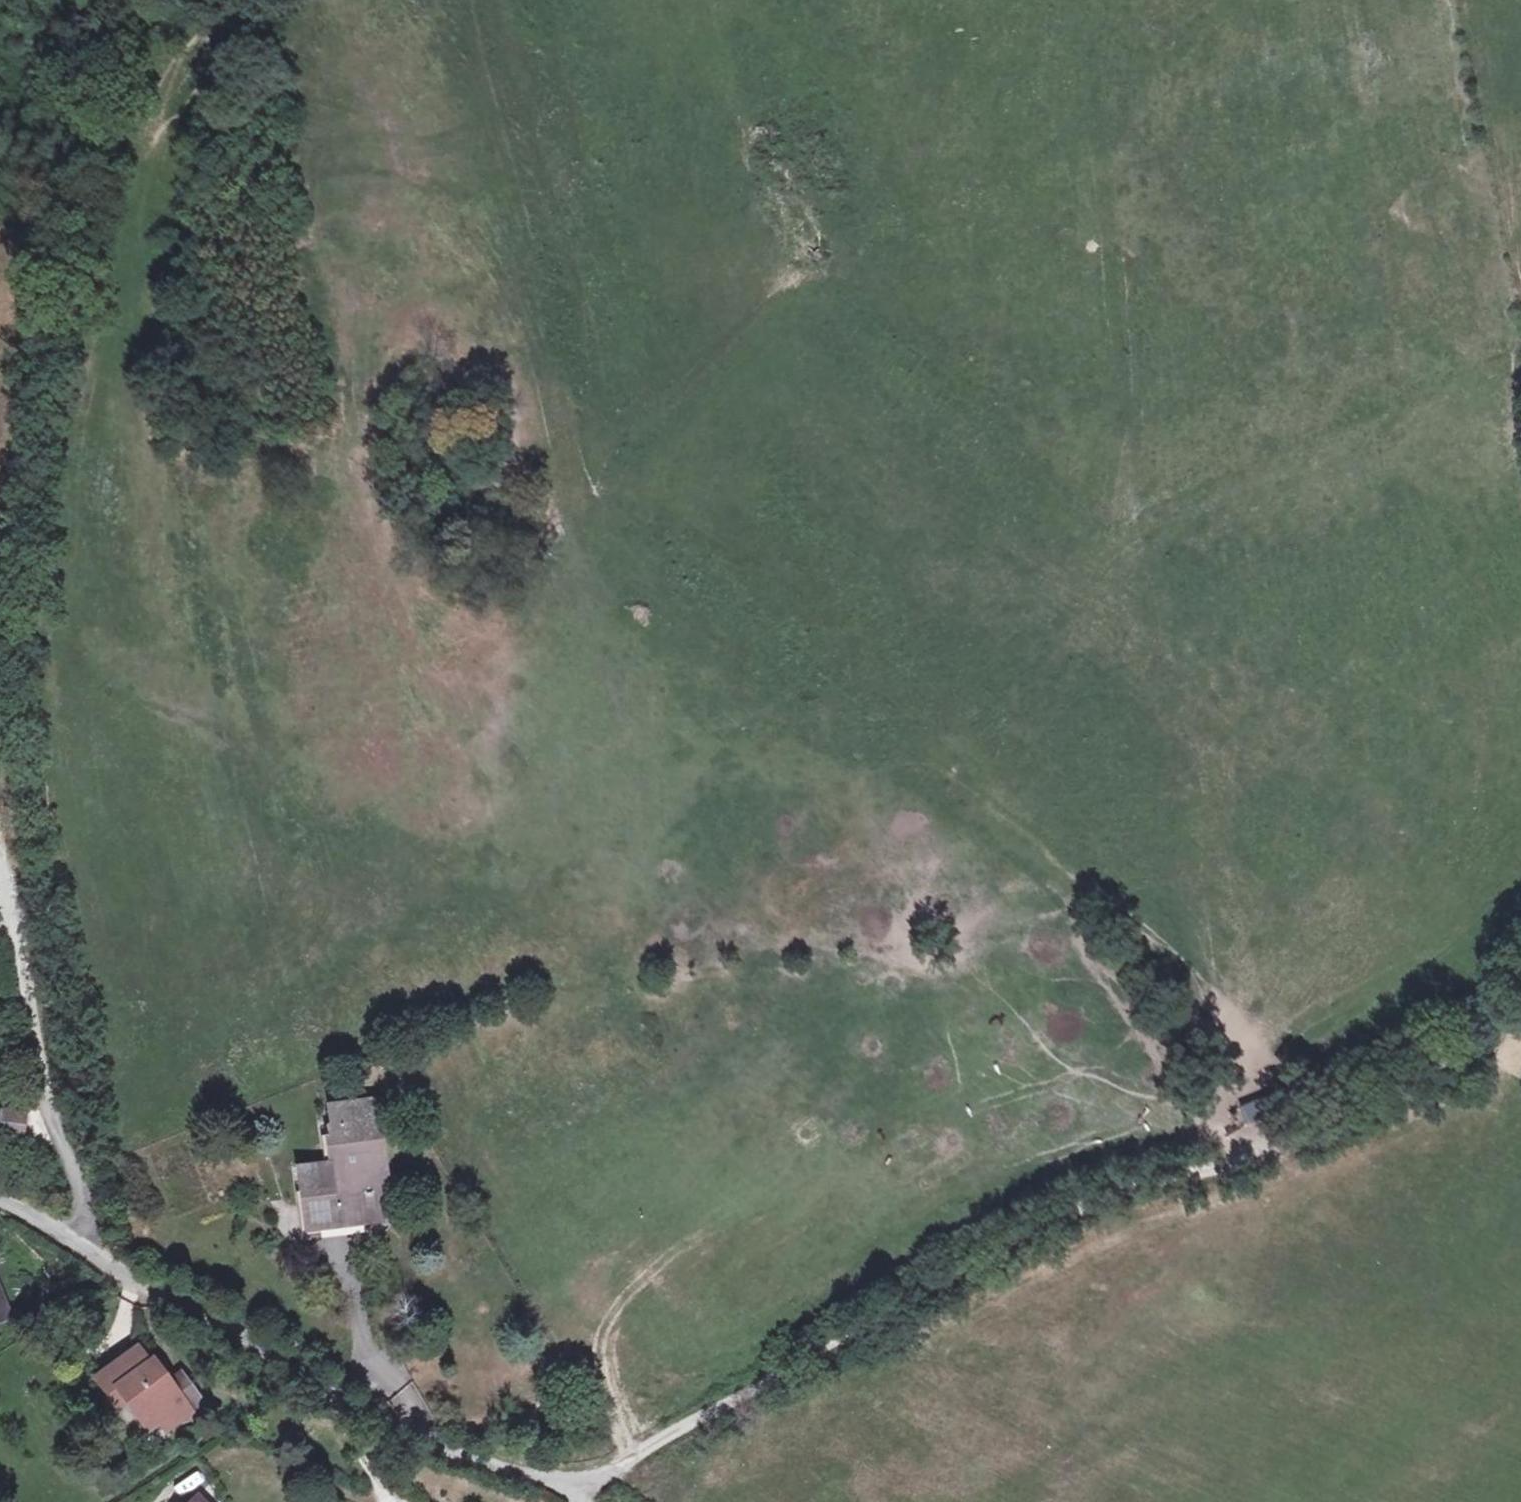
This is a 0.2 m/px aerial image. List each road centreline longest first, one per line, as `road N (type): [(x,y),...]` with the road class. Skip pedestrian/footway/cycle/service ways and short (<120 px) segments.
road 1 (unclassified): [(0,1200),(128,1278),(233,1329),(352,1412),(488,1466),(577,1483),(1038,1237),(1141,1191),(1244,1160)]
road 2 (track): [(1244,1160),(1454,1070),(1520,1022)]

